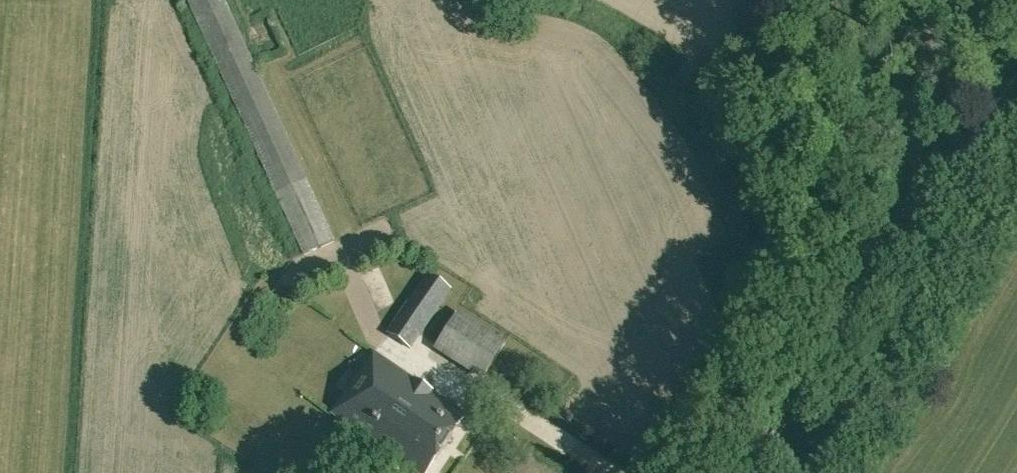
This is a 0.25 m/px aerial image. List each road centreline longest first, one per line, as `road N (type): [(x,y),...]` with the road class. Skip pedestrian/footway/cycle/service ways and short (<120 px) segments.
road 1 (secondary): [(732,472),(853,294),(890,212),(949,0)]

